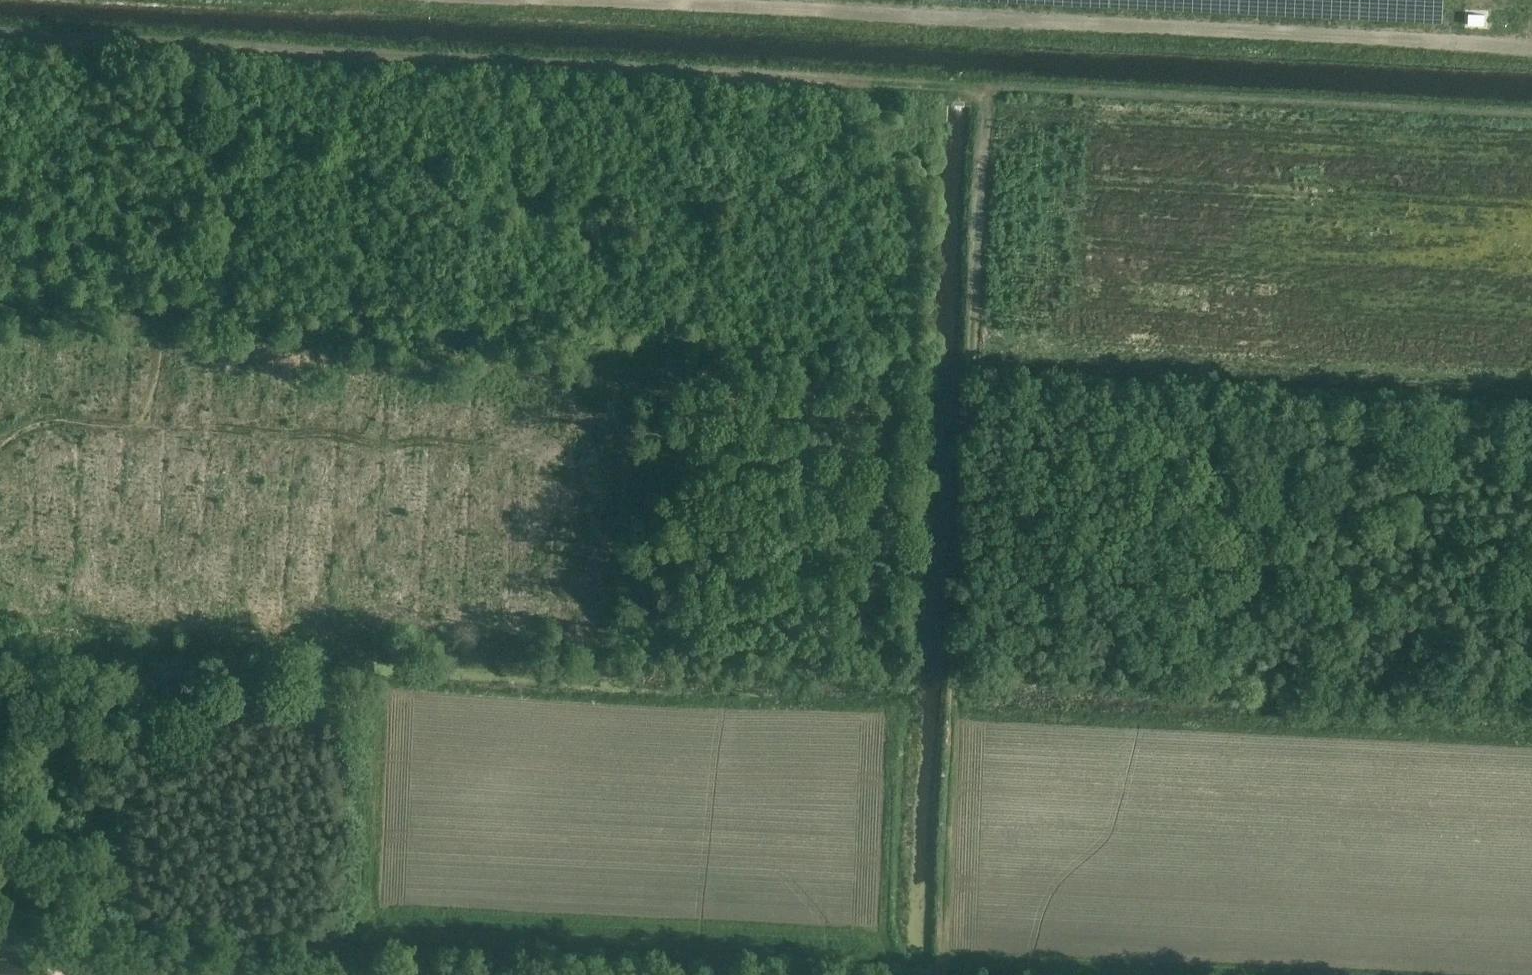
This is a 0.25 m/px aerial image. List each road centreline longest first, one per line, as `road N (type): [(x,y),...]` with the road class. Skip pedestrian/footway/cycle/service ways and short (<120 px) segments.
road 1 (track): [(931,974),(985,92),(0,44)]
road 2 (track): [(921,974),(128,924),(75,888),(0,885)]

